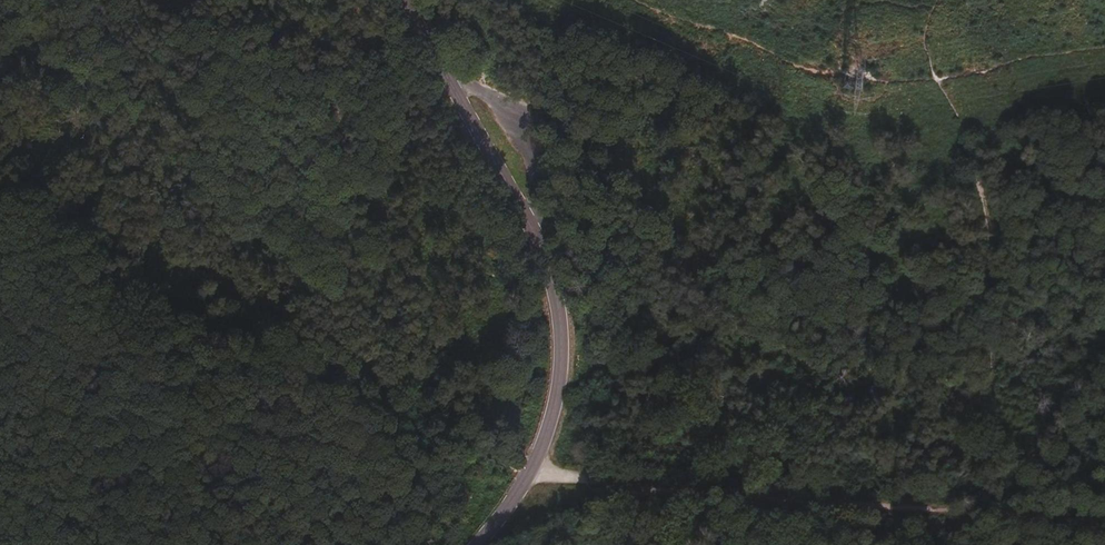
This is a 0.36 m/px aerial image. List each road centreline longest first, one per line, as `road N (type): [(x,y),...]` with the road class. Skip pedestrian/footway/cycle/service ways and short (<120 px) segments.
road 1 (tertiary): [(400,0),(531,227),(560,318),(560,376),(543,443),(477,544)]
road 2 (track): [(537,459),(579,473),(1034,508)]

